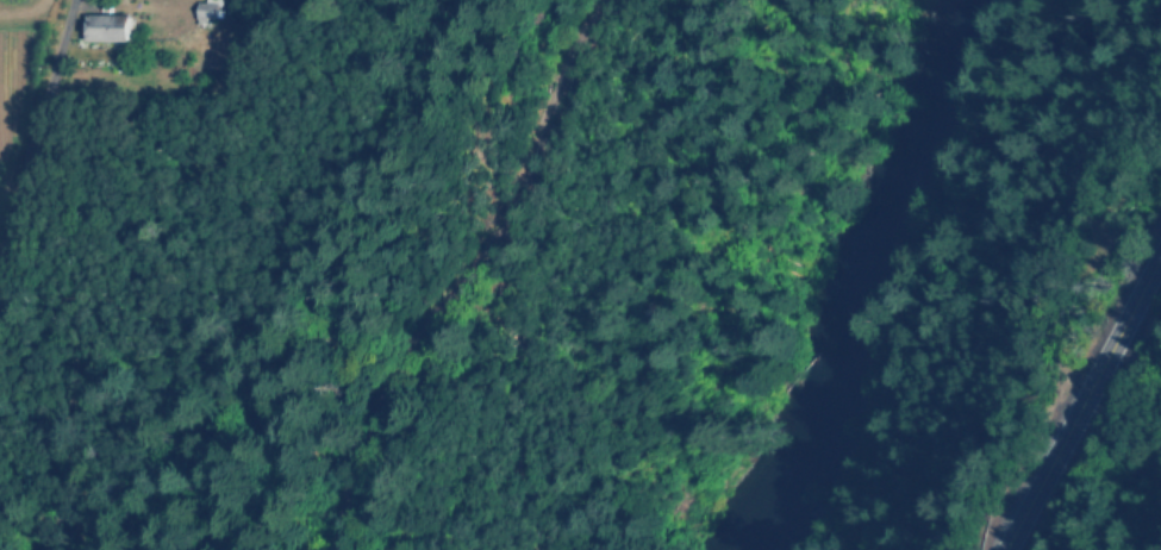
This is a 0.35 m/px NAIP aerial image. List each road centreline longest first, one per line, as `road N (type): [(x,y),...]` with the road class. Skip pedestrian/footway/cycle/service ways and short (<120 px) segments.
road 1 (residential): [(389,549),(433,314),(644,0)]
road 2 (residential): [(0,354),(64,74),(68,0)]
road 3 (secondary): [(1003,549),(1160,254)]

